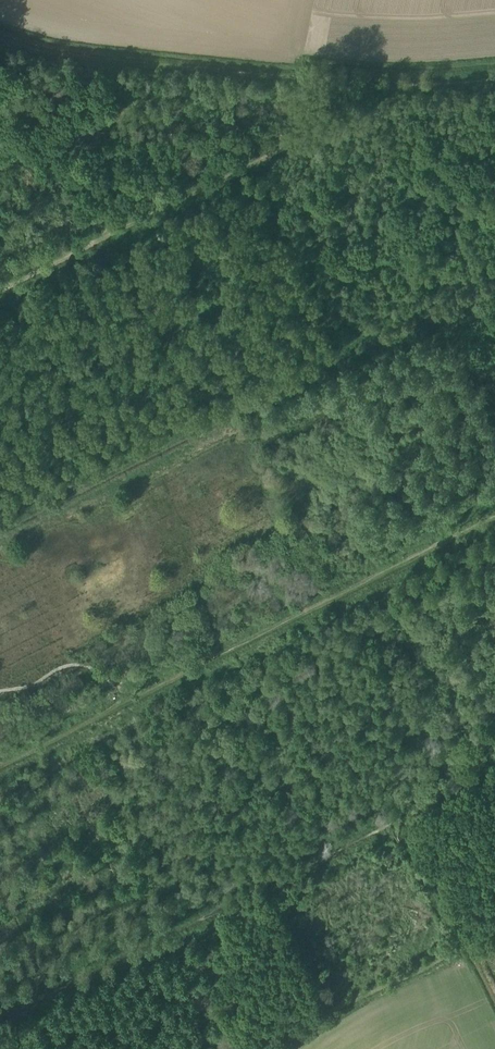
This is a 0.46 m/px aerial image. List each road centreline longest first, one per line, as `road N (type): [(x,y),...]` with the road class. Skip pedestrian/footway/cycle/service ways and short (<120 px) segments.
road 1 (track): [(0,691),(80,665),(107,678),(121,702)]

